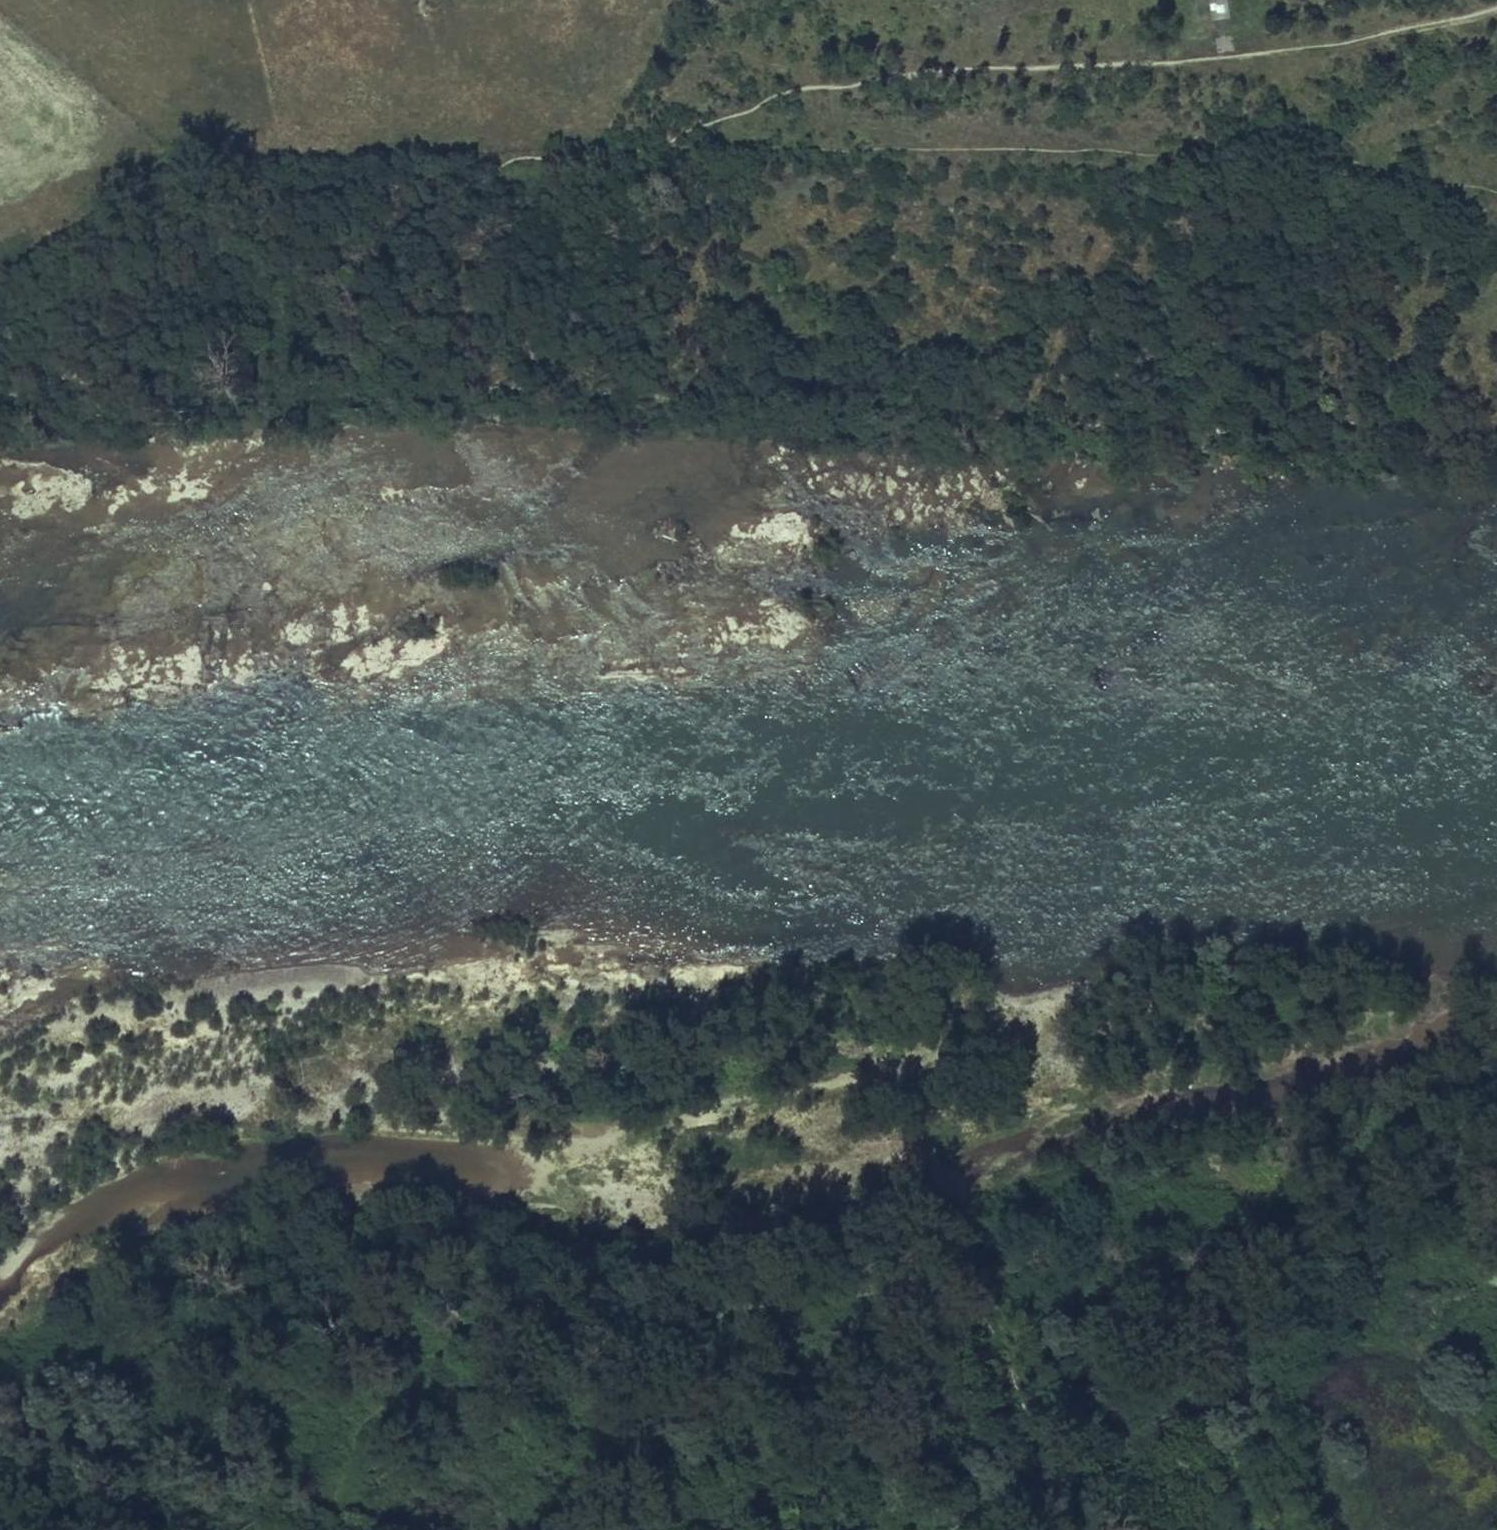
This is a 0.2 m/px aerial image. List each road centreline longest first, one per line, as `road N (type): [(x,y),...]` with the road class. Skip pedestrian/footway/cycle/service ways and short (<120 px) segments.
road 1 (track): [(824,89),(956,72),(1311,51),(1496,2)]

